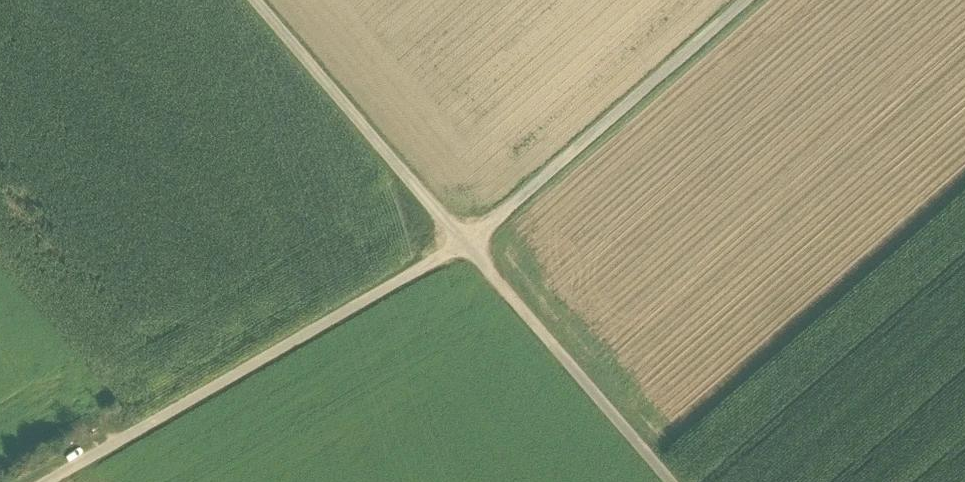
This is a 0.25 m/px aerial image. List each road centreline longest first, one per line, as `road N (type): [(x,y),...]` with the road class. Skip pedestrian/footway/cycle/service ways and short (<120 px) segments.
road 1 (track): [(745,0),(464,245),(49,481)]
road 2 (track): [(669,481),(254,0)]

